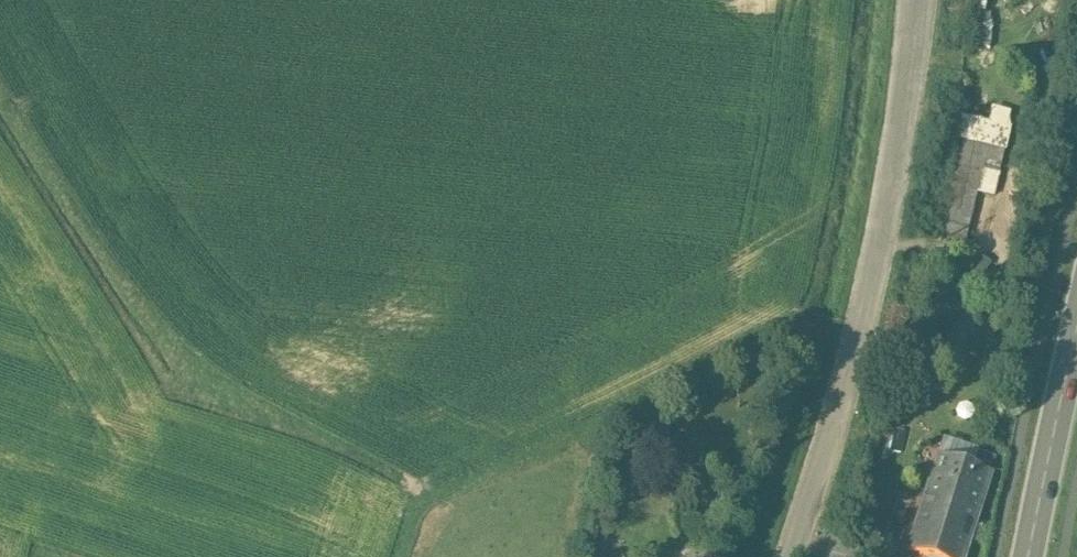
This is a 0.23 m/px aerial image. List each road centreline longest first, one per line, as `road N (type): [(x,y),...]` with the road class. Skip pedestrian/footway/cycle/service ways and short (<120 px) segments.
road 1 (unclassified): [(789,556),(880,285),(917,0)]
road 2 (primary): [(1031,556),(1076,348)]

